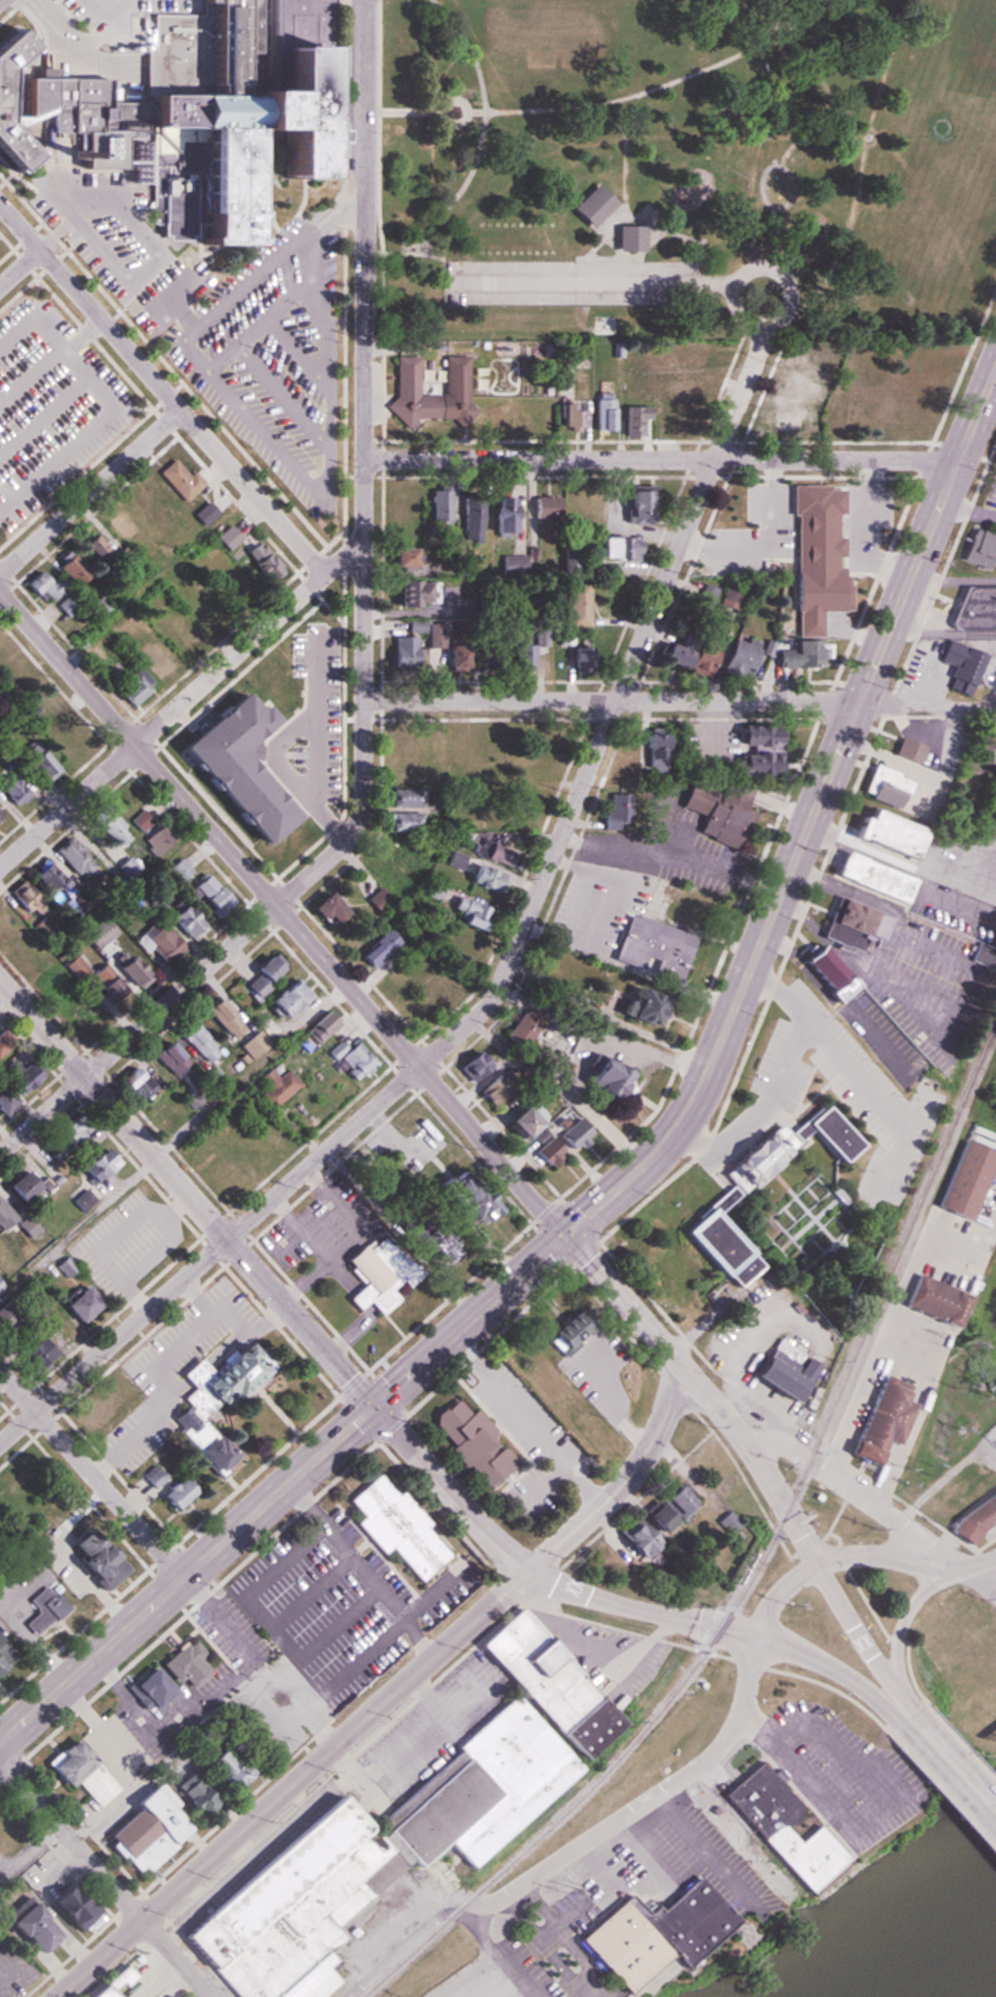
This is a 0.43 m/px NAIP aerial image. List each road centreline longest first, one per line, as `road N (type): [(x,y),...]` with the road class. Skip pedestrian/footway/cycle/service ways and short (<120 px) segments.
road 1 (secondary): [(995,372),(689,1111),(650,1160),(0,1744)]
road 2 (secondary): [(922,1738),(727,1416),(0,597)]
road 3 (residential): [(0,1446),(491,1000),(758,351),(761,260)]
road 4 (residential): [(0,1154),(357,826),(365,700),(367,0)]
road 5 (secondary): [(922,1738),(786,1649),(591,1599),(509,1558),(0,982)]
road 6 (residential): [(60,1996),(623,1486),(658,1431),(679,1366)]
road 7 (residential): [(347,1996),(459,1895),(490,1902),(717,1749),(736,1721),(762,1618),(816,1565),(881,1558),(967,1568),(995,1557)]
road 8 (residential): [(995,708),(365,700)]
road 9 (residential): [(958,465),(367,461)]
road 10 (residential): [(385,1811),(0,1370)]
road 11 (residential): [(363,615),(0,204)]
road 12 (residential): [(365,538),(0,870)]
road 13 (residential): [(727,1416),(789,1447),(995,1591)]
road 14 (residential): [(210,1996),(0,1758)]
road 15 (residential): [(0,571),(181,411)]
road 16 (residential): [(967,1568),(908,1613),(897,1689)]

